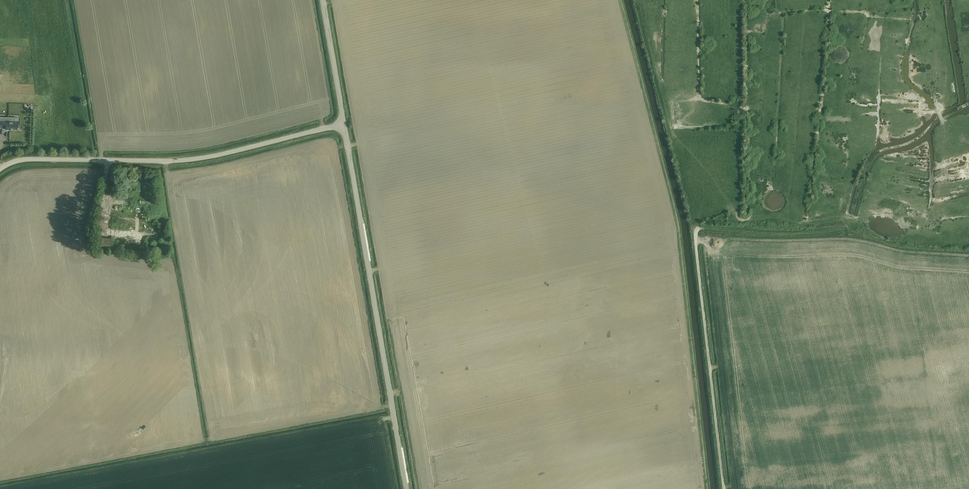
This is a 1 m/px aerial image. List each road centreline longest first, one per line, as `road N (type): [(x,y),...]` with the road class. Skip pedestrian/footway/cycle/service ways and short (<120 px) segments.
road 1 (unclassified): [(407,488),(344,124)]
road 2 (unclassified): [(0,169),(15,156),(183,160),(344,124)]
road 3 (track): [(968,103),(912,143),(875,155),(846,227),(782,235),(701,229)]
road 4 (unclassified): [(725,488),(701,229)]
road 5 (unclassified): [(344,124),(322,0)]

